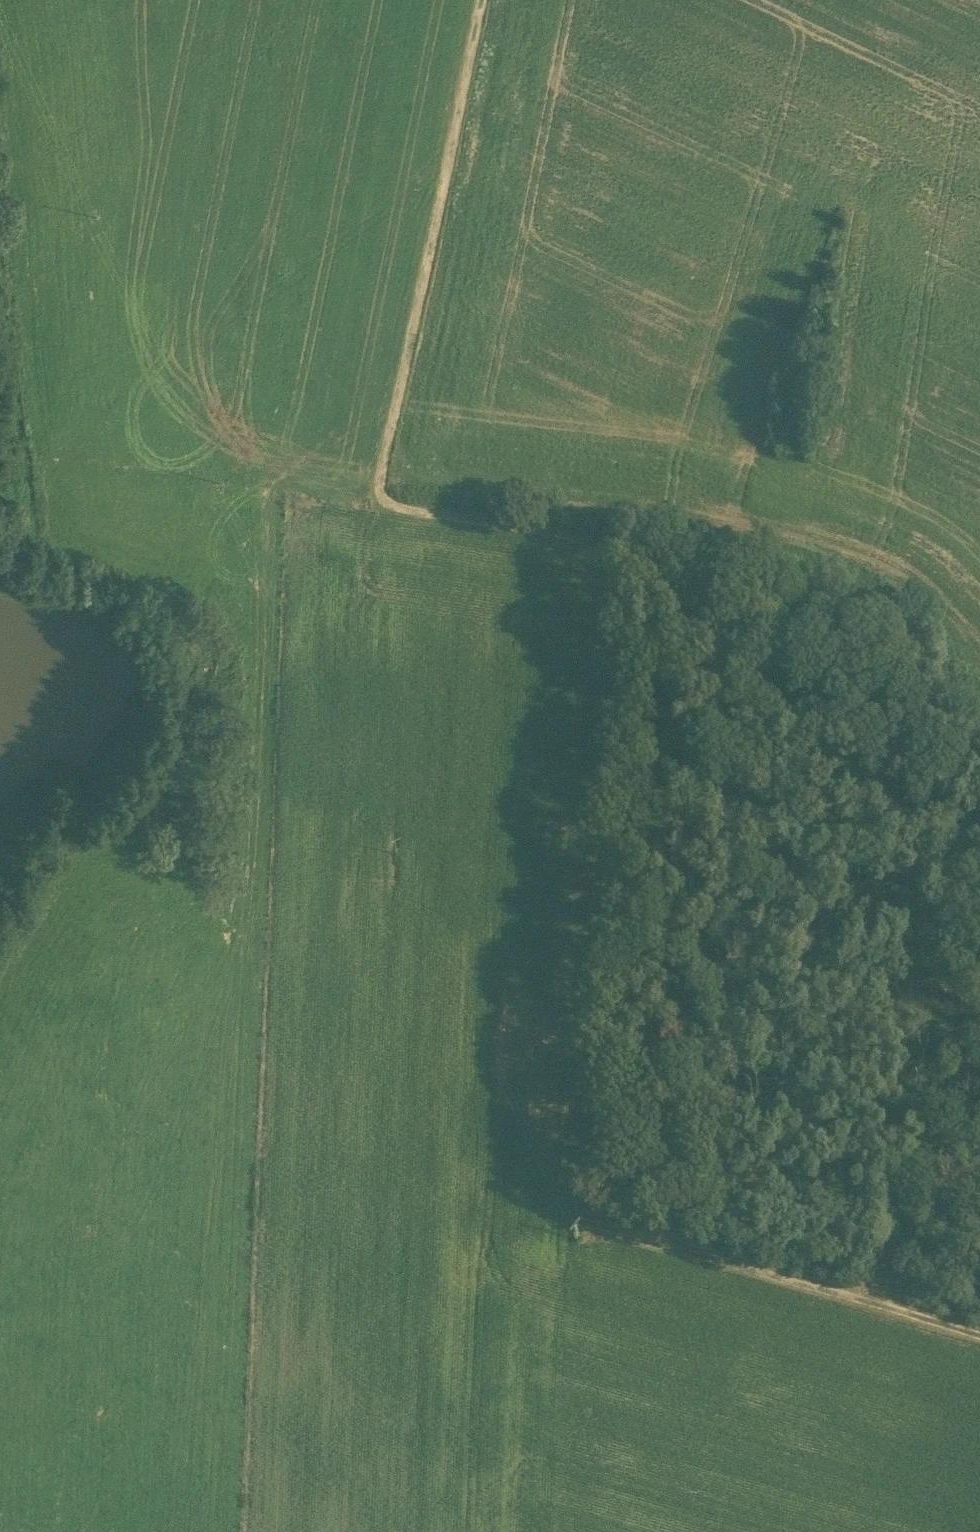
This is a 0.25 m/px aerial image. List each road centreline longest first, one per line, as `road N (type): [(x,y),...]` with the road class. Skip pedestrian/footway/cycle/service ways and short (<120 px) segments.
road 1 (track): [(483,0),(380,490),(393,505),(587,540),(617,562),(577,1218),(979,1335)]

